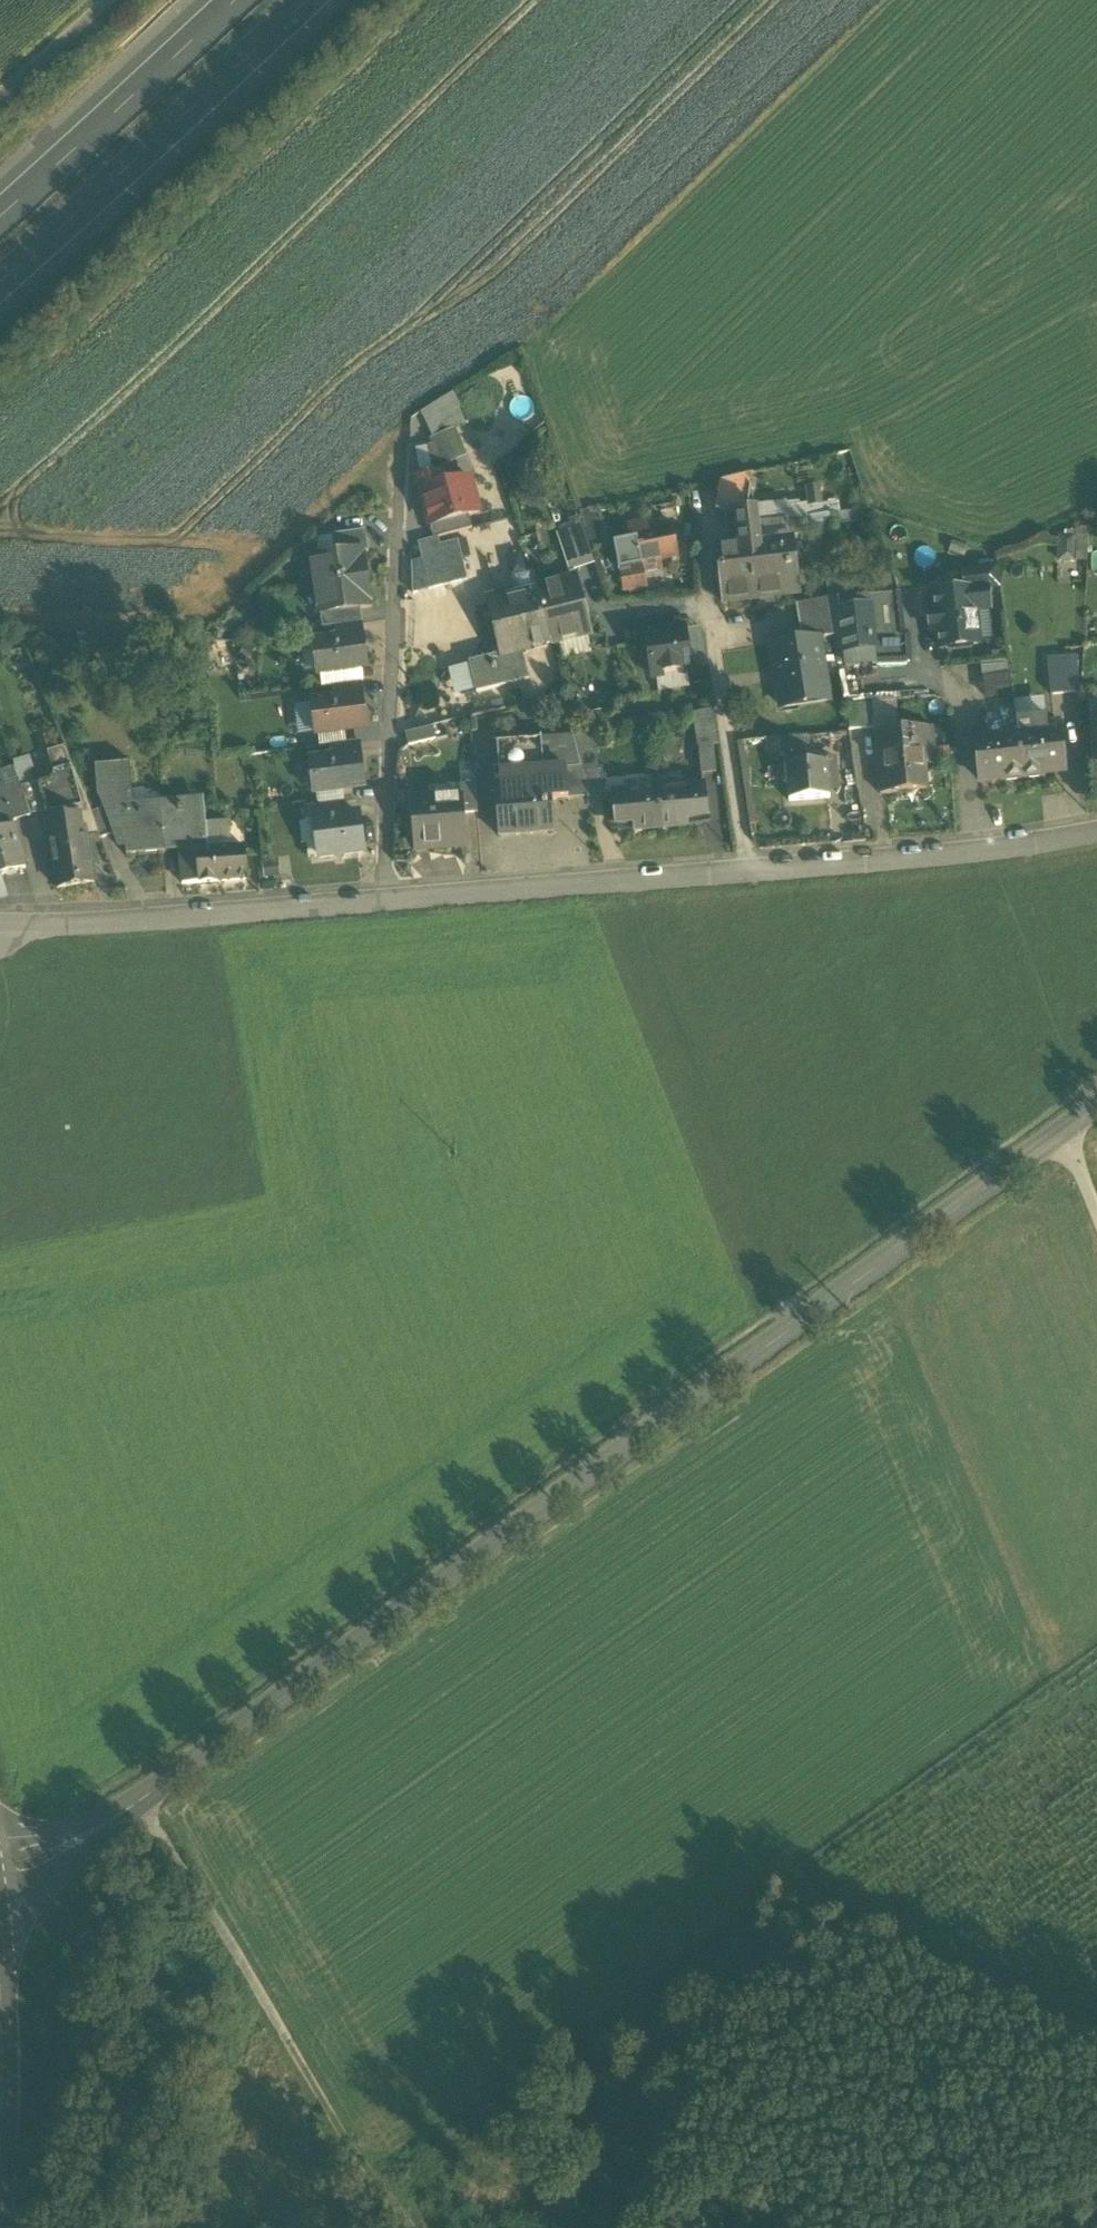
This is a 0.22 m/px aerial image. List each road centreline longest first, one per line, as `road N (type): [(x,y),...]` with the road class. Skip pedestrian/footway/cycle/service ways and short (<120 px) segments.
road 1 (residential): [(1096,1106),(139,1803),(41,1857),(0,1870)]
road 2 (track): [(412,2227),(139,1803)]
road 3 (residential): [(385,902),(401,458)]
road 4 (motorway): [(0,280),(302,0)]
road 5 (residential): [(385,902),(9,925)]
road 6 (residential): [(743,873),(385,902)]
road 7 (residential): [(1096,834),(743,873)]
road 8 (residential): [(743,873),(710,608),(711,530)]
road 9 (motorway): [(230,0),(0,211)]
road 10 (secondary): [(0,2173),(0,1960)]
road 11 (track): [(0,91),(104,0)]

